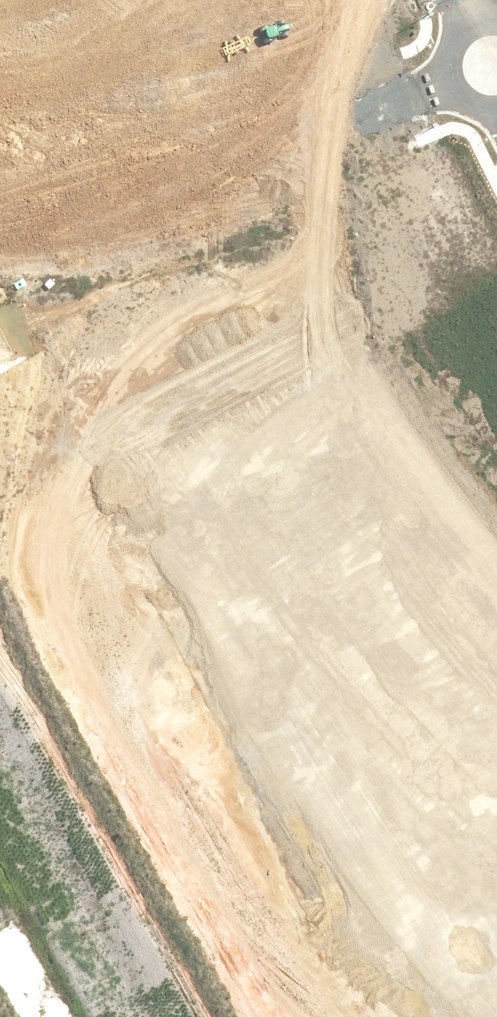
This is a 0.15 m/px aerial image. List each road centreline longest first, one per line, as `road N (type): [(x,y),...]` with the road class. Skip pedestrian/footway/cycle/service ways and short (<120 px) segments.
road 1 (residential): [(268,1016),(24,596),(14,520),(47,394)]
road 2 (residential): [(496,842),(464,816),(367,686),(221,442),(47,394)]
road 3 (residential): [(54,236),(455,79)]
road 4 (residential): [(54,236),(0,83)]
road 5 (residential): [(47,394),(66,272),(54,236)]

